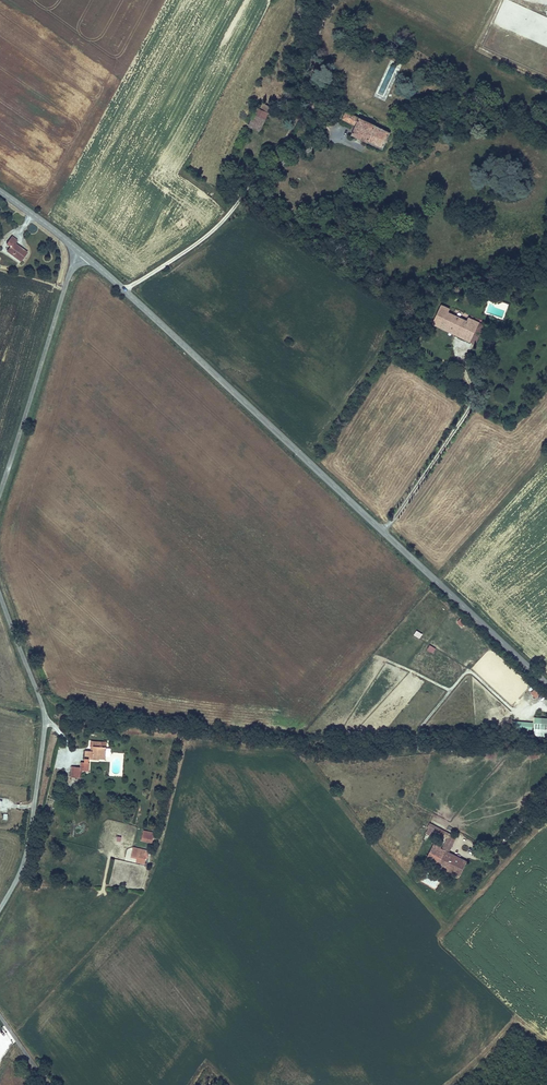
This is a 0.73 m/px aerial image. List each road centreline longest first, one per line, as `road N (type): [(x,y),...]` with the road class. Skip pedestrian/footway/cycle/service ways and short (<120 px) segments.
road 1 (tertiary): [(546,684),(82,252)]
road 2 (unclassified): [(0,595),(44,722),(28,849),(0,909)]
road 3 (unclassified): [(82,252),(0,494)]

